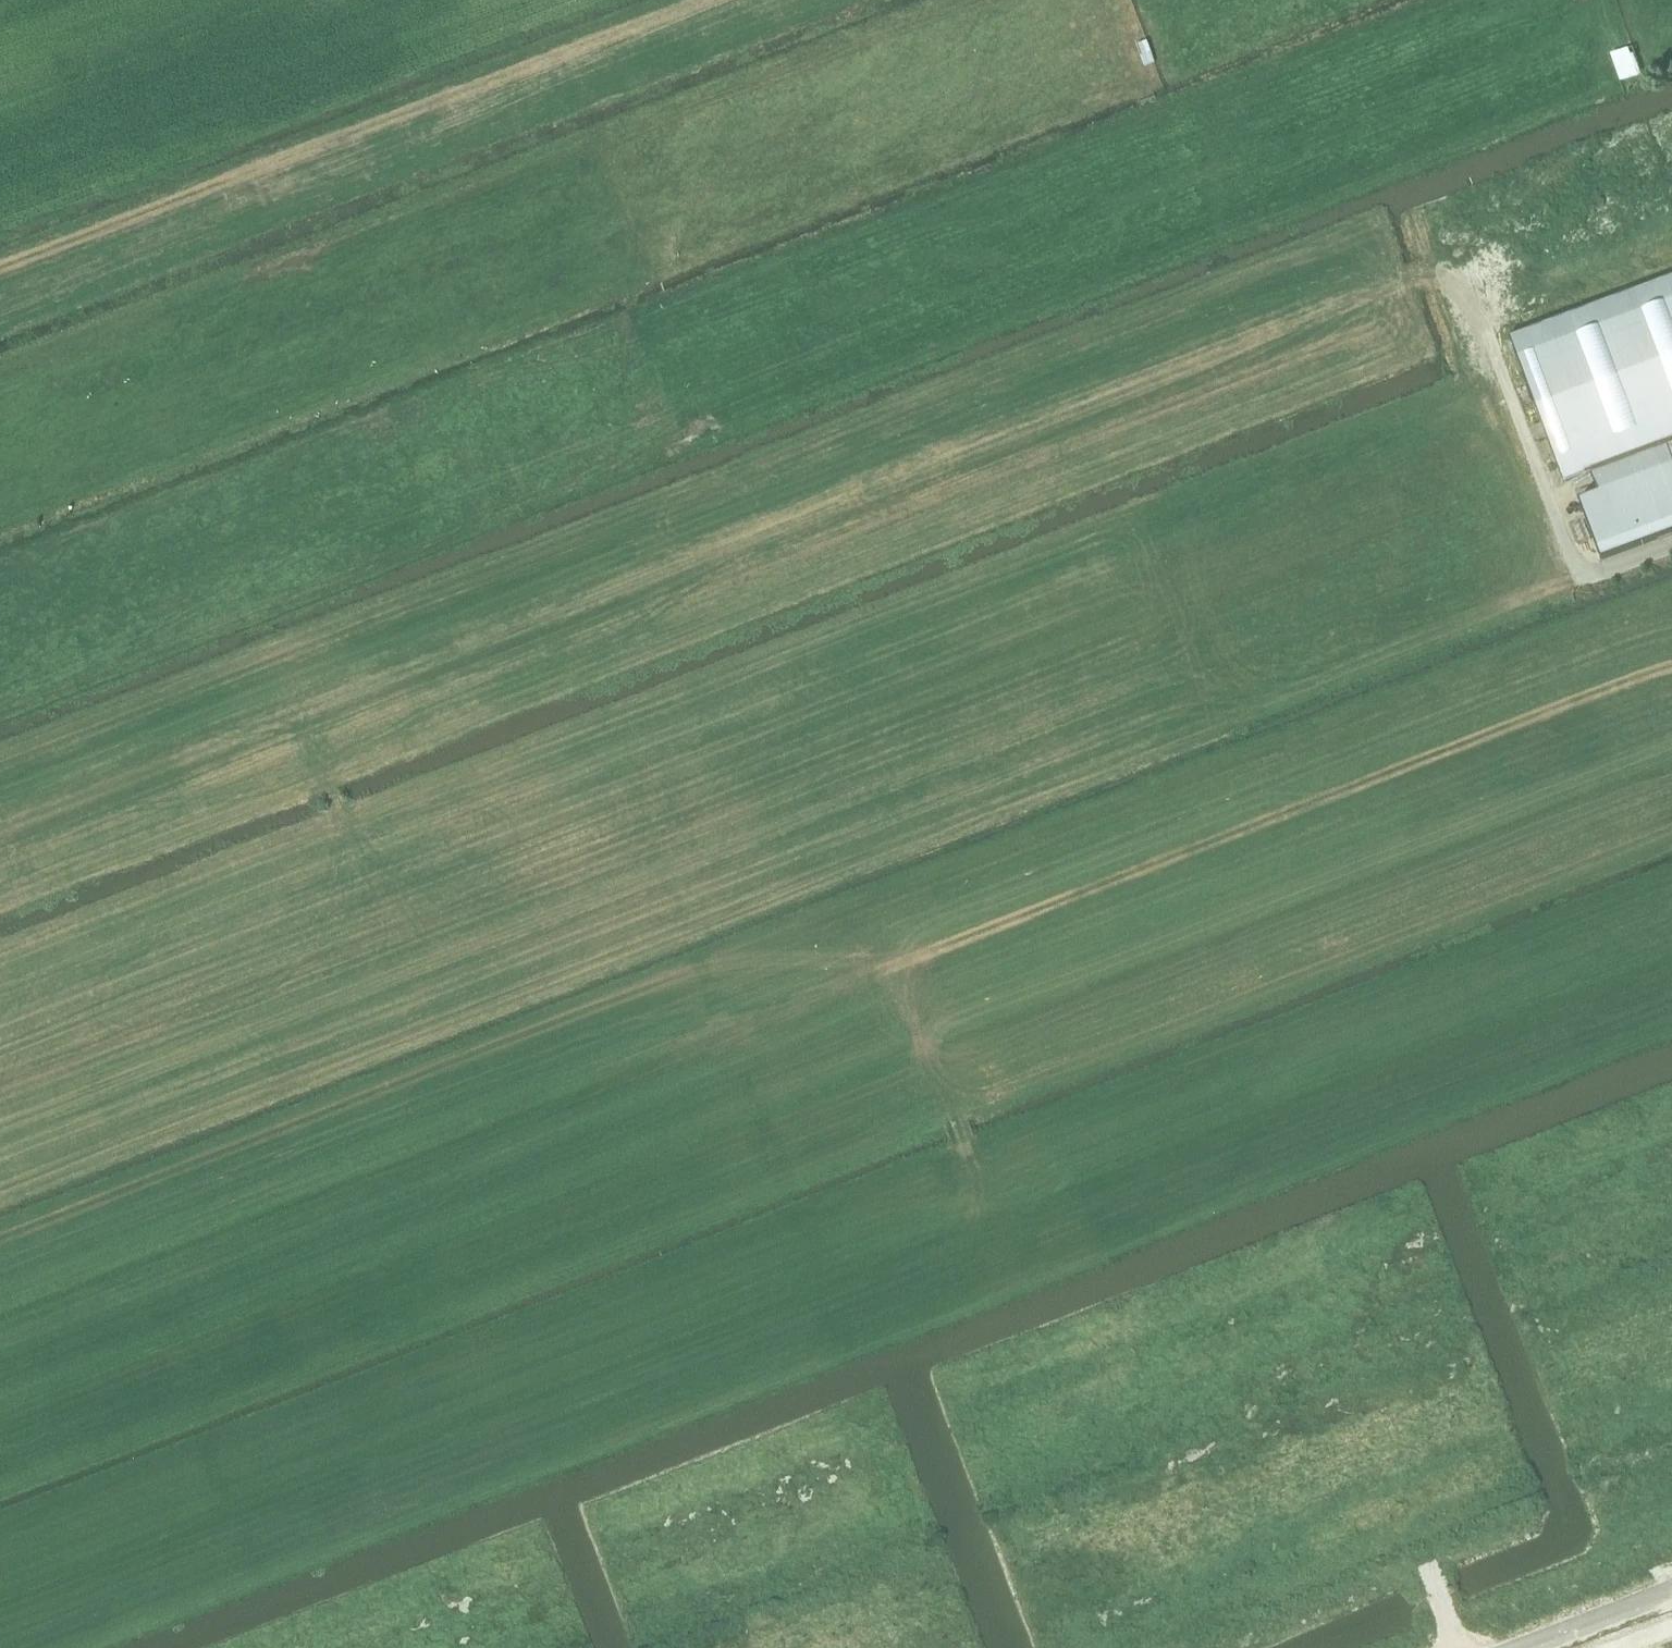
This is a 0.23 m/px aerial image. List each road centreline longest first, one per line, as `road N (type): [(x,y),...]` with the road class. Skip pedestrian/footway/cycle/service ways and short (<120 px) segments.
road 1 (unclassified): [(1671,1593),(1530,1647)]

